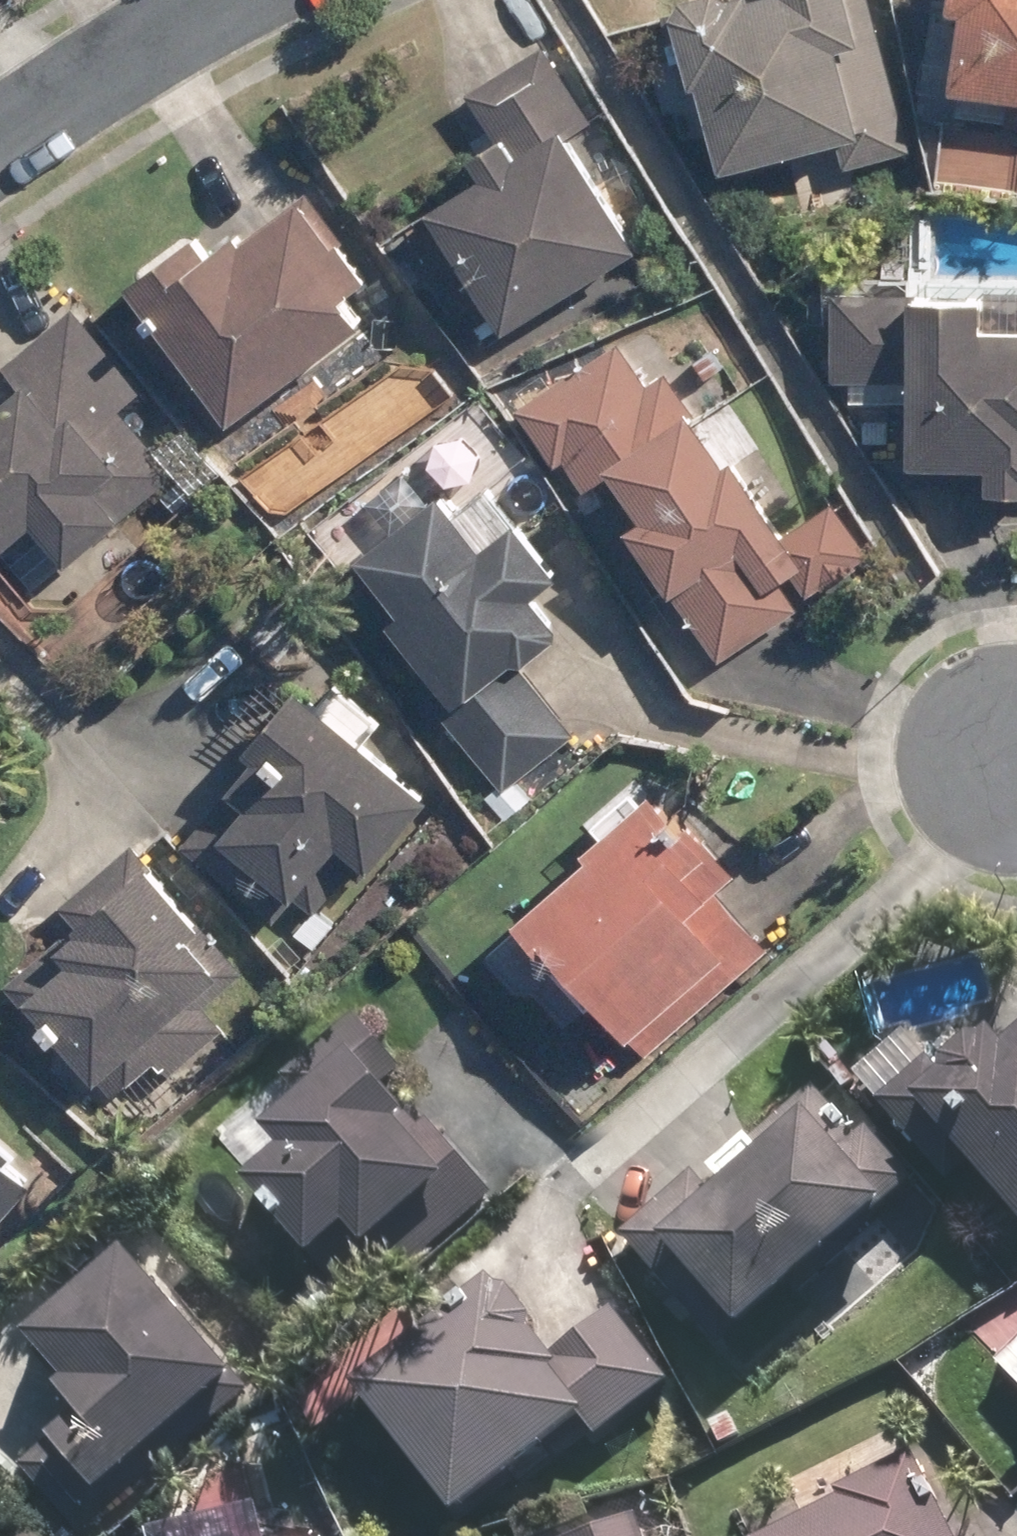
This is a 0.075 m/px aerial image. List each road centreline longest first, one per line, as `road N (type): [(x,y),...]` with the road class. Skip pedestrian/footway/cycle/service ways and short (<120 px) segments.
road 1 (residential): [(0,148),(225,0)]

